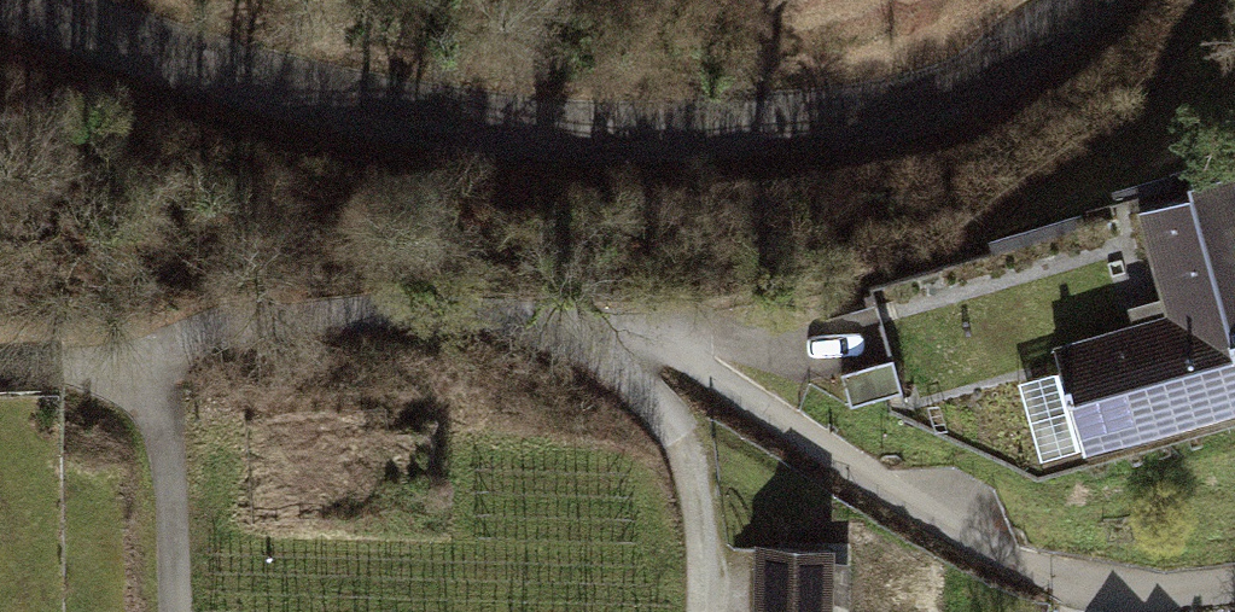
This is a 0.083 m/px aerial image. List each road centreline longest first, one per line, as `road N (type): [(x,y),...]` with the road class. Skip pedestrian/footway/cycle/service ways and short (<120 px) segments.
road 1 (residential): [(1085,0),(1019,62),(924,103),(833,124),(635,132),(327,92),(0,6)]
road 2 (track): [(589,334),(669,422),(702,503),(698,611)]
road 3 (residential): [(168,361),(180,611)]

